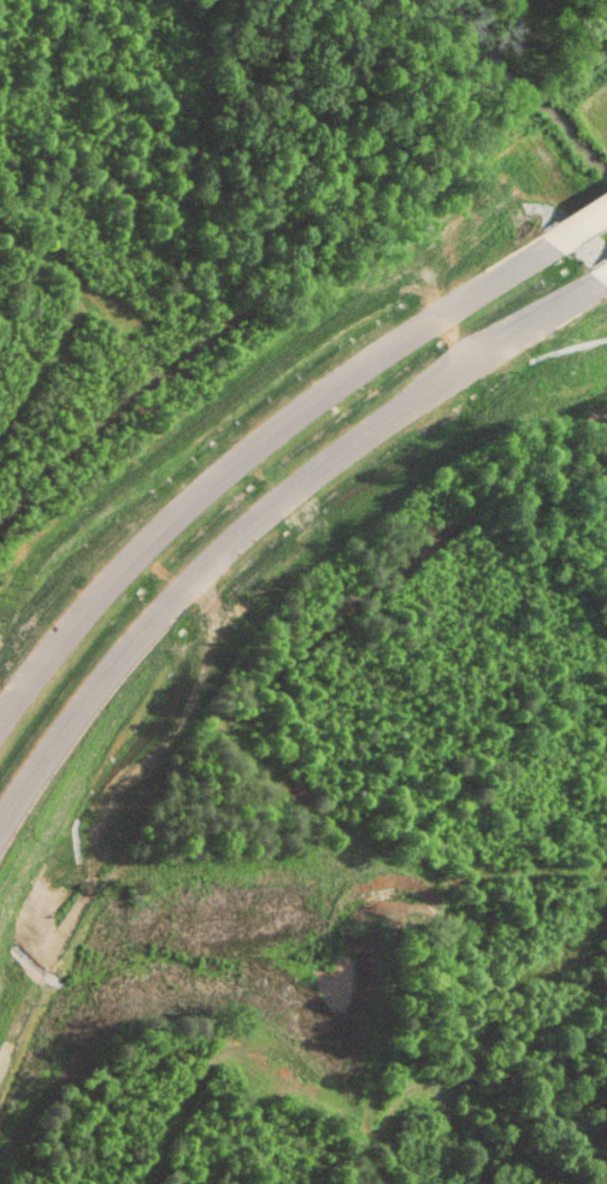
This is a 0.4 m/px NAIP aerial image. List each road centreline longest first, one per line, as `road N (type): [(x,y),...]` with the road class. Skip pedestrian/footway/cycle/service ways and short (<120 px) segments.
road 1 (motorway): [(0,815),(76,707),(228,544),(356,440),(606,273)]
road 2 (motorway): [(566,236),(325,396),(235,467),(110,588),(0,721)]

